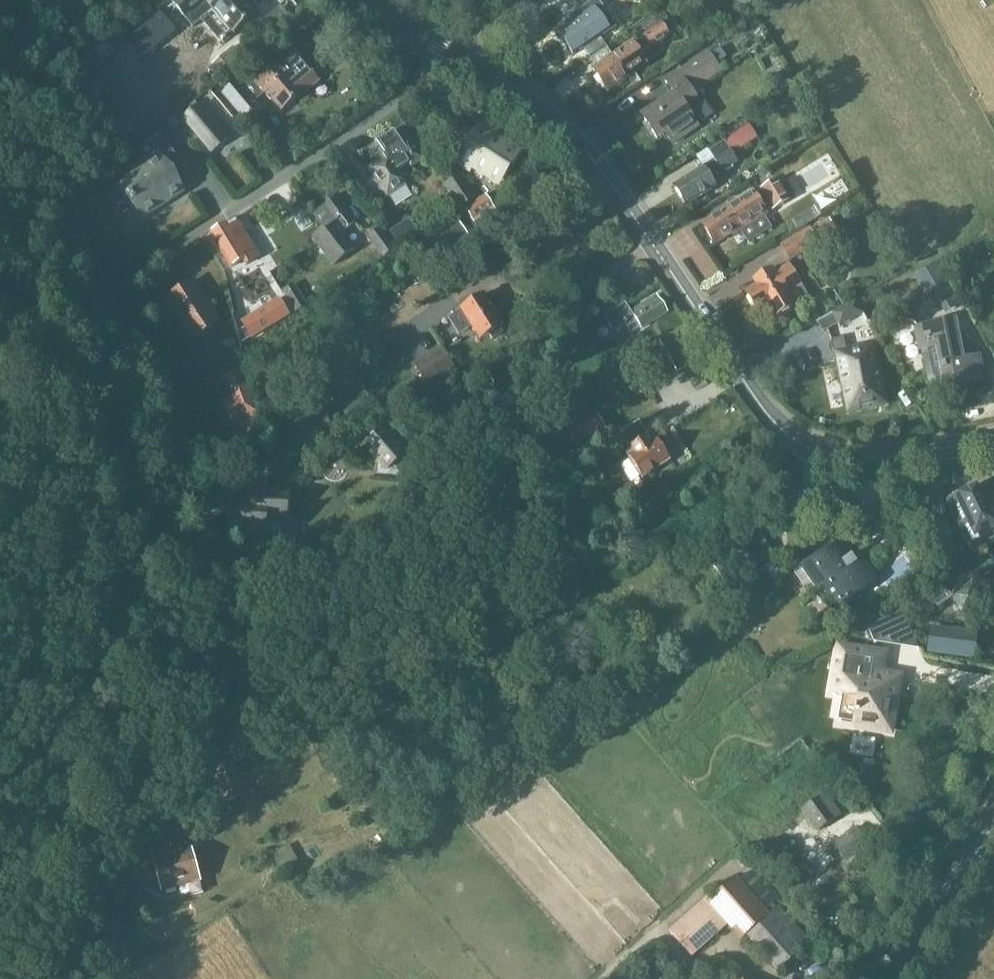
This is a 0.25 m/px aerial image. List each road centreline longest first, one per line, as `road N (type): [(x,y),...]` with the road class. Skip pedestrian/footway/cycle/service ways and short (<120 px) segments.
road 1 (residential): [(3,978),(51,810),(119,619),(138,528),(134,407),(96,308),(459,56)]
road 2 (tertiary): [(991,441),(853,459),(787,435),(589,154),(459,56)]
road 3 (tertiary): [(896,978),(993,811)]

